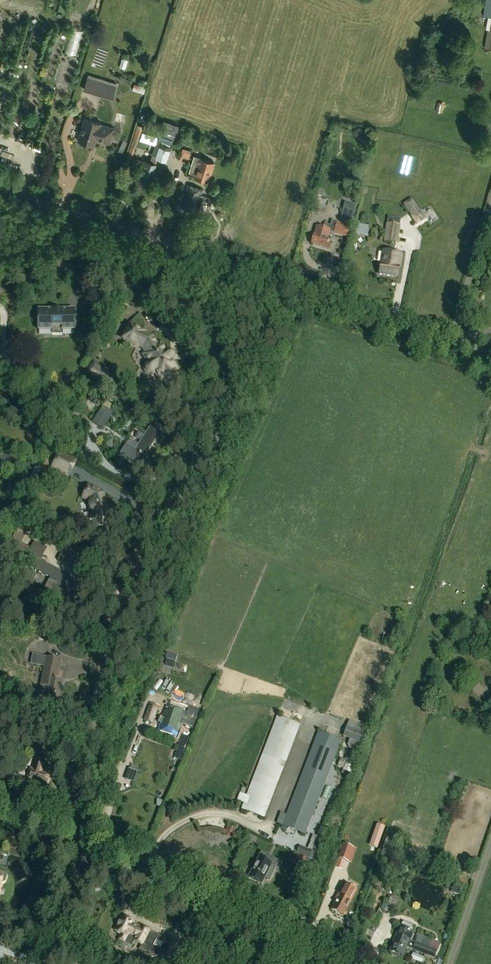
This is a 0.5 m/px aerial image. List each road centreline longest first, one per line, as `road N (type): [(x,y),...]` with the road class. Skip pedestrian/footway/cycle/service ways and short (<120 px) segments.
road 1 (residential): [(75,834),(115,618),(219,424),(220,362),(207,329)]
road 2 (residential): [(324,963),(93,842)]
road 3 (residential): [(228,264),(0,189)]
road 4 (residential): [(451,334),(228,264)]
road 5 (residential): [(0,282),(73,267),(138,288),(207,329)]
road 6 (residential): [(490,203),(451,334)]
road 7 (residential): [(41,963),(93,842)]

